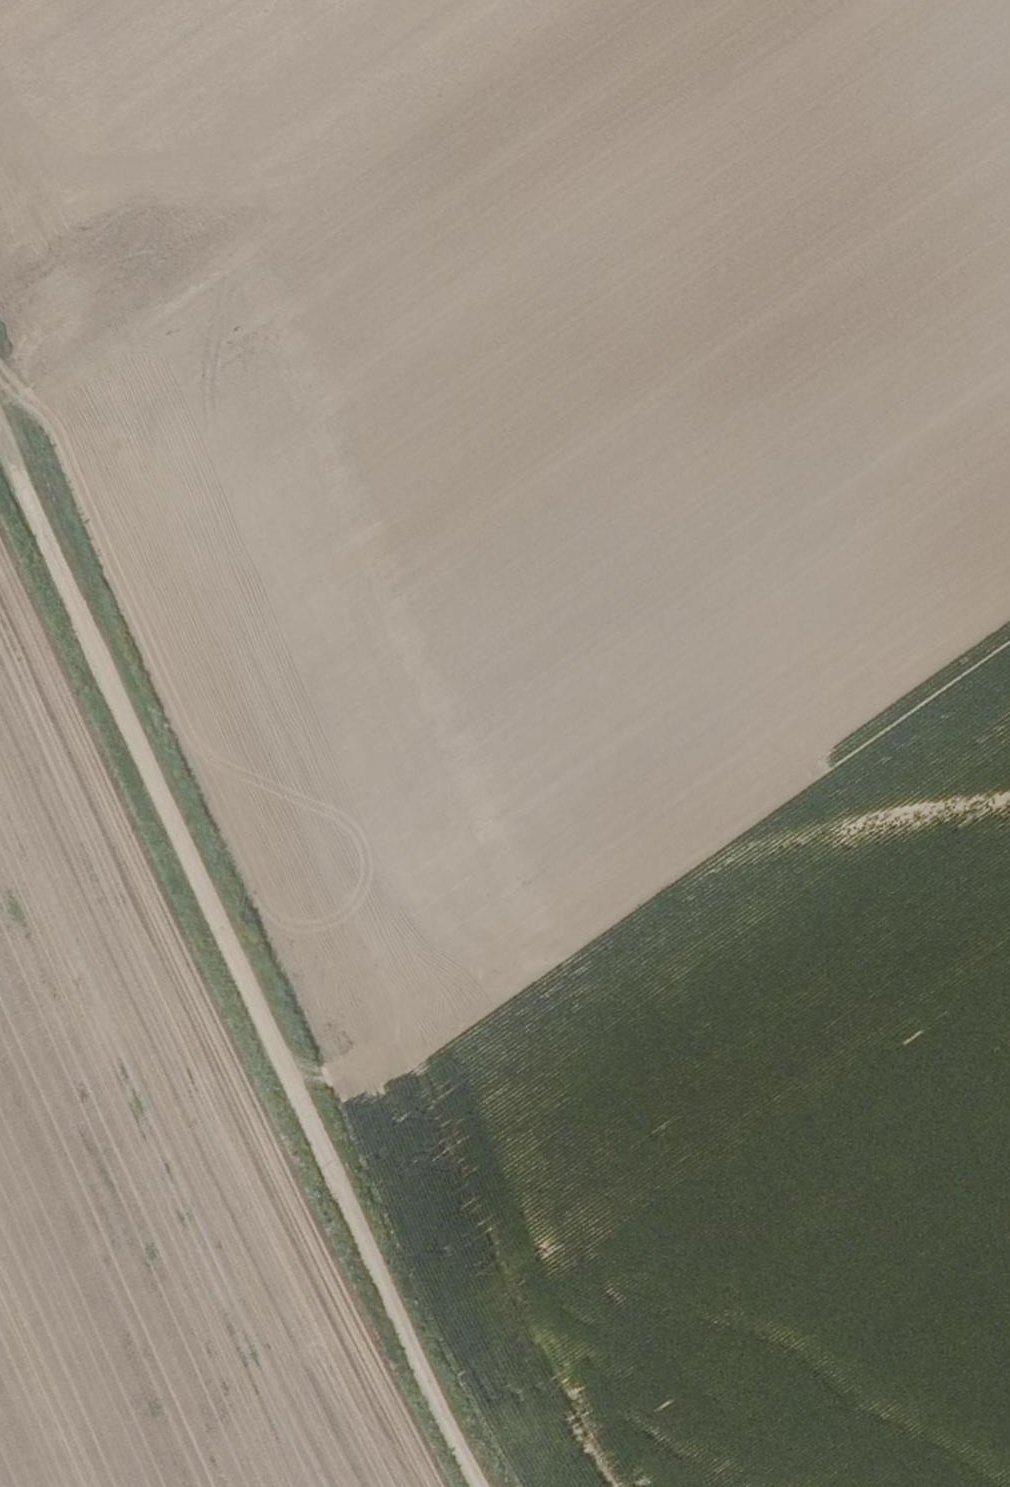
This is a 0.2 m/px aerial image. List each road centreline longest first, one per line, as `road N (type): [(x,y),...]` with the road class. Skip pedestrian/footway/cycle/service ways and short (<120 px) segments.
road 1 (track): [(0,446),(169,858),(475,1486)]

